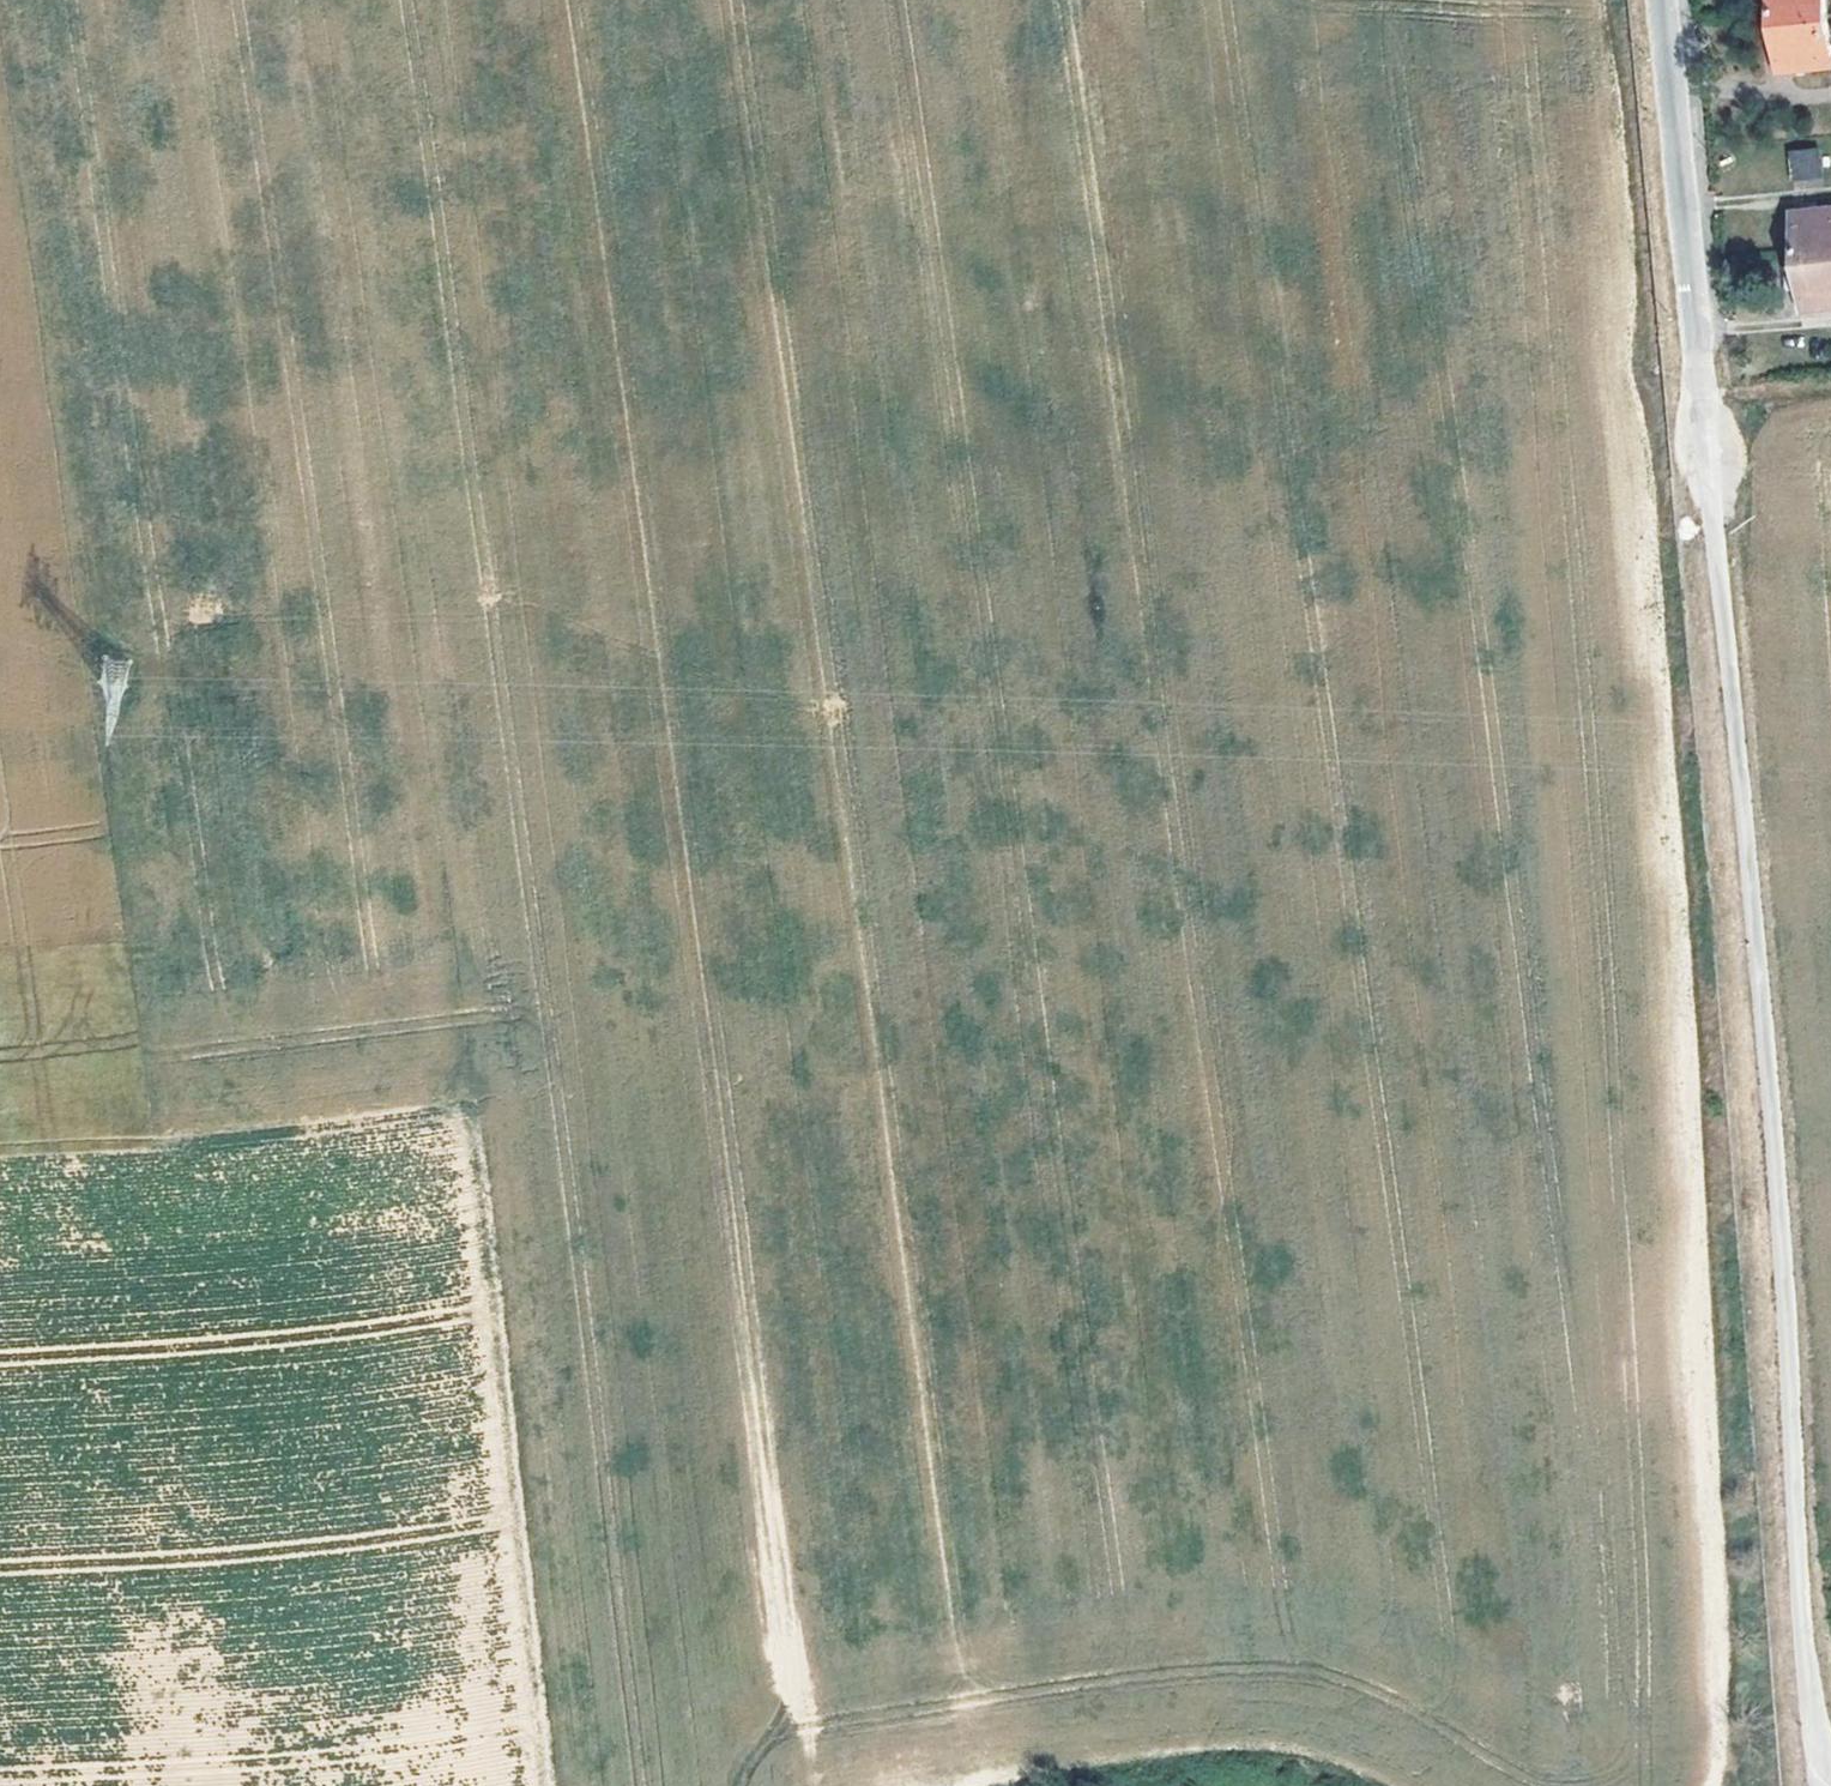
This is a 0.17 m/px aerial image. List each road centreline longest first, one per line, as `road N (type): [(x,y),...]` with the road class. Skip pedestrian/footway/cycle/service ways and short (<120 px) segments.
road 1 (unclassified): [(1826,1785),(1801,1601),(1769,1075),(1712,525)]
road 2 (residential): [(1712,525),(1661,0)]

